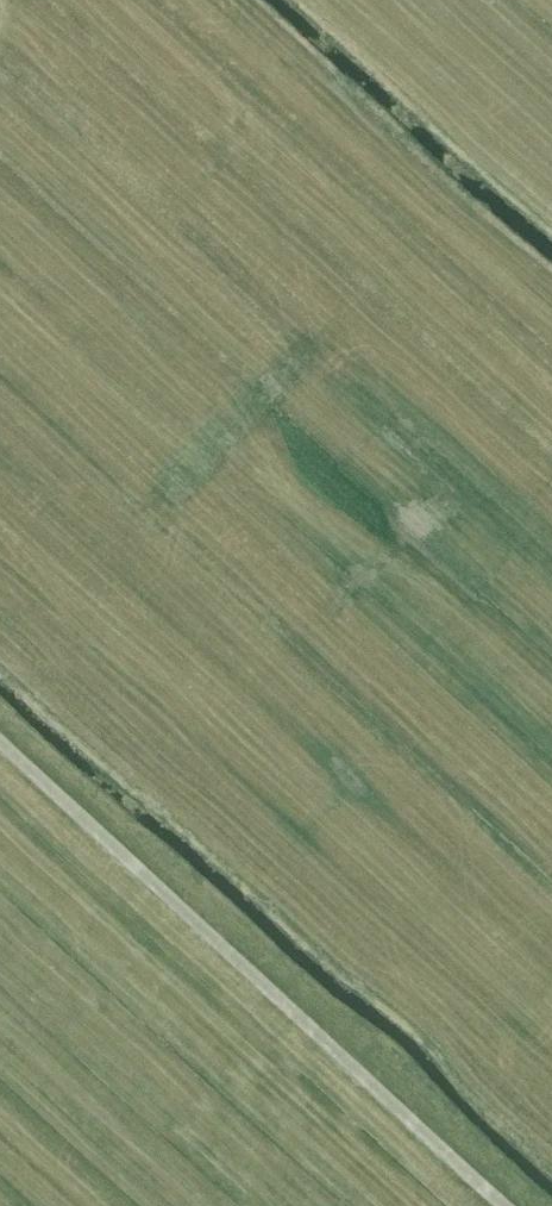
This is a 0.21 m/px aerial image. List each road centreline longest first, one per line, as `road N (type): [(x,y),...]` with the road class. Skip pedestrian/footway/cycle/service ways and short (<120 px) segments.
road 1 (track): [(0,739),(506,1205)]

